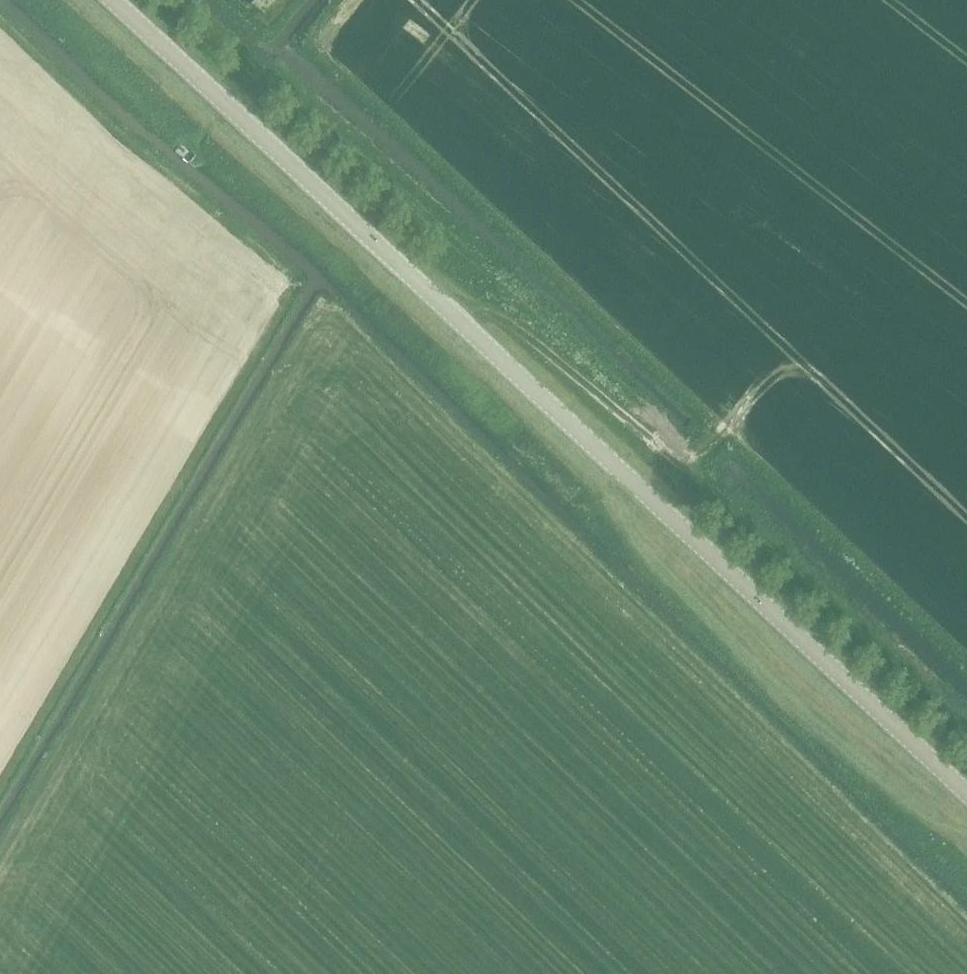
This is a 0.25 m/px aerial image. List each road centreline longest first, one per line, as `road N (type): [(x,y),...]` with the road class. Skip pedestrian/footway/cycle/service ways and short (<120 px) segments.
road 1 (unclassified): [(966,784),(116,0)]

